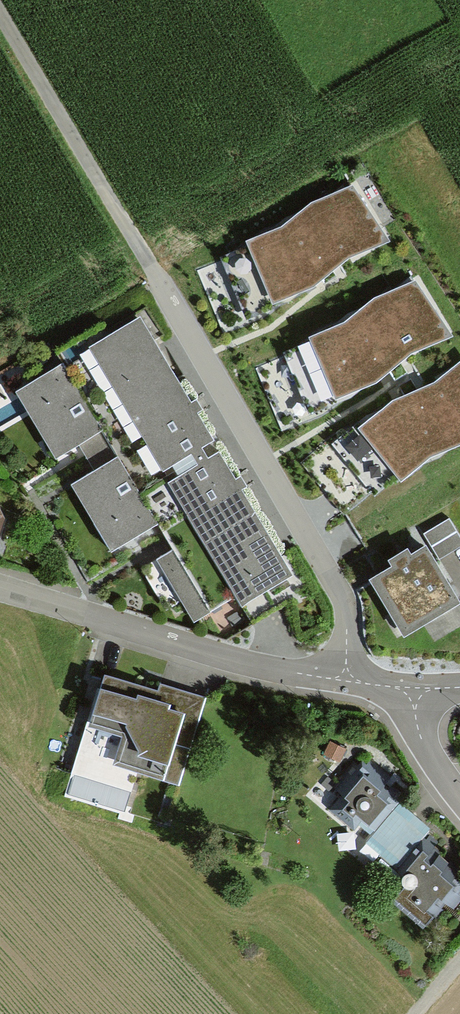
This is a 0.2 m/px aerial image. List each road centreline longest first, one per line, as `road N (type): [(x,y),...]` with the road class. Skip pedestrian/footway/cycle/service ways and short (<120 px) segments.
road 1 (residential): [(0,15),(344,600),(344,672)]
road 2 (unclassified): [(344,672),(241,661),(0,588)]

